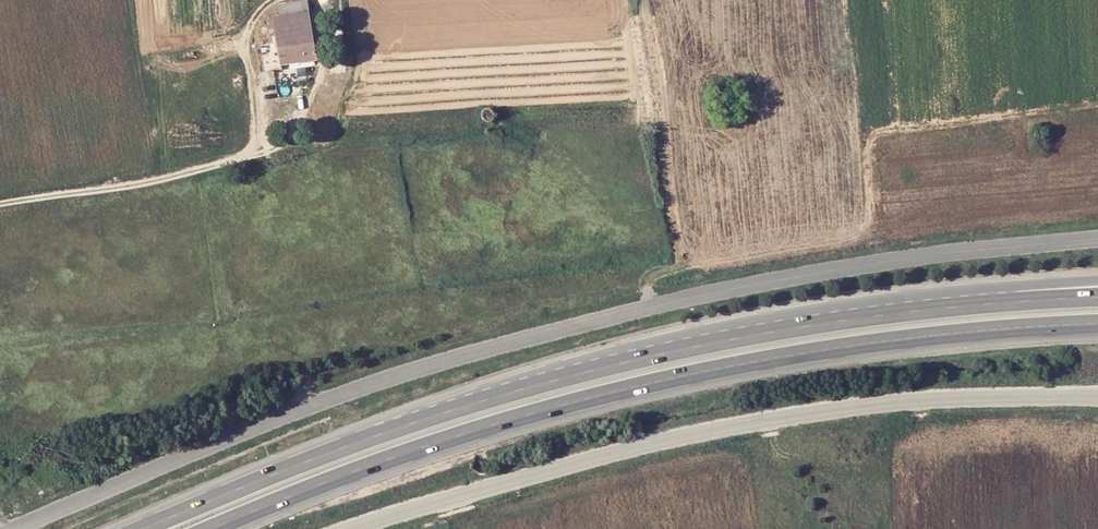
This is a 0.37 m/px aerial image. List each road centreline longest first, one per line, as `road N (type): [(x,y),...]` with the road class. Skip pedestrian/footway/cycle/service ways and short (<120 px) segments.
road 1 (tertiary): [(1097,237),(849,266),(541,333),(355,388),(14,528)]
road 2 (trunk): [(218,528),(411,452),(566,403),(714,368),(1021,327)]
road 3 (tertiary): [(1097,398),(875,405),(787,416),(564,465),(358,528)]
road 4 (trunk): [(1097,280),(896,298),(605,362)]
road 5 (trunk): [(1097,296),(901,312),(605,362)]
road 6 (trunk): [(605,362),(354,444),(149,528)]
road 7 (track): [(321,78),(269,155),(0,206)]

